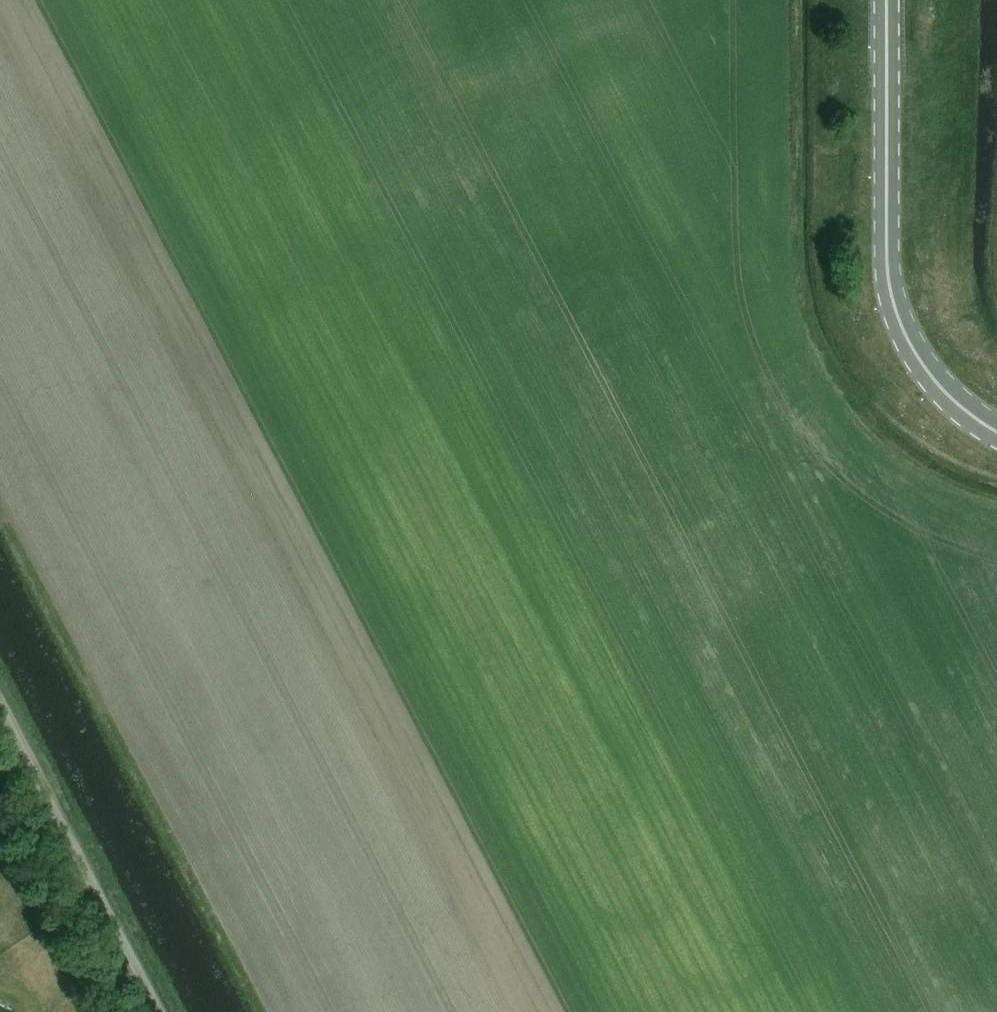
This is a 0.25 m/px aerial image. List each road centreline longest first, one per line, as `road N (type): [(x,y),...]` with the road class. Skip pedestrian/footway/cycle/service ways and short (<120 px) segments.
road 1 (trunk): [(886,0),(892,303),(921,362),(992,430)]
road 2 (unclassified): [(157,1011),(0,710)]

